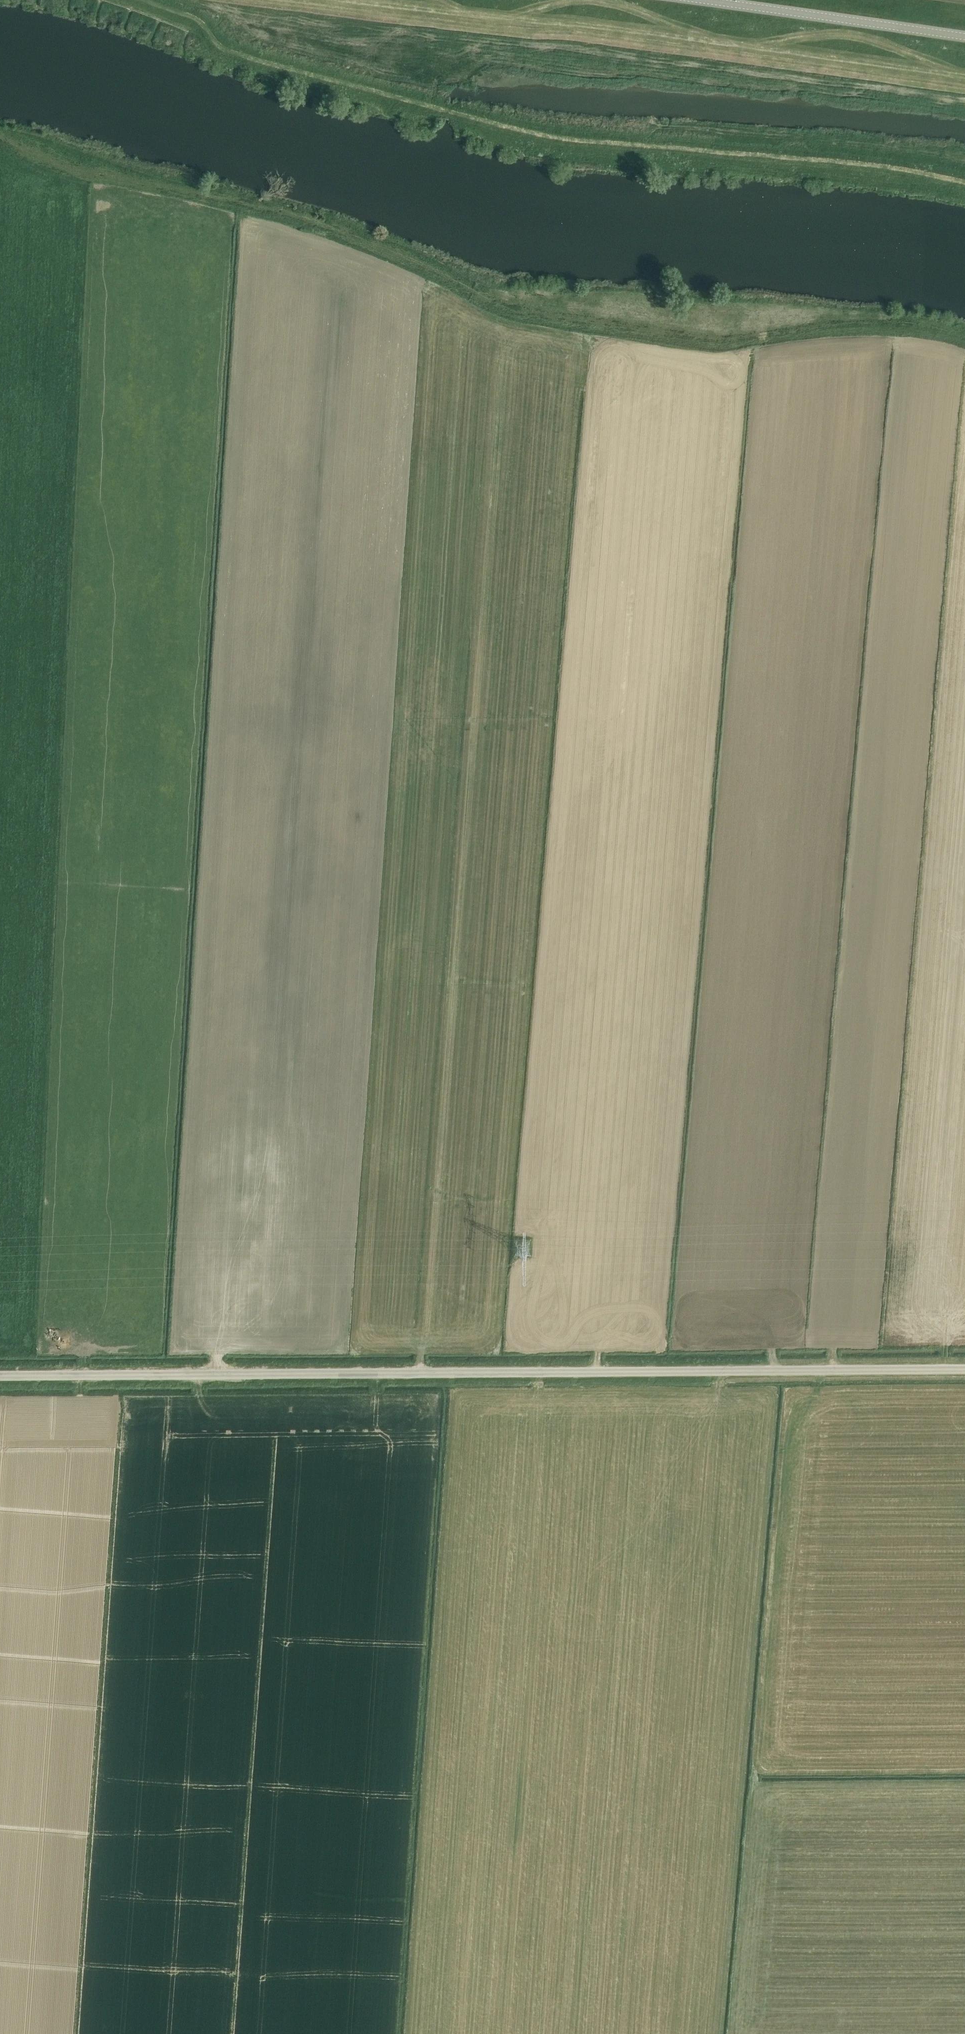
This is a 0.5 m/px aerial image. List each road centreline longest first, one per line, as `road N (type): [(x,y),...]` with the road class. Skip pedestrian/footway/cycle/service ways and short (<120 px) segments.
road 1 (unclassified): [(964,1369),(0,1376)]
road 2 (tertiary): [(964,36),(705,0)]

